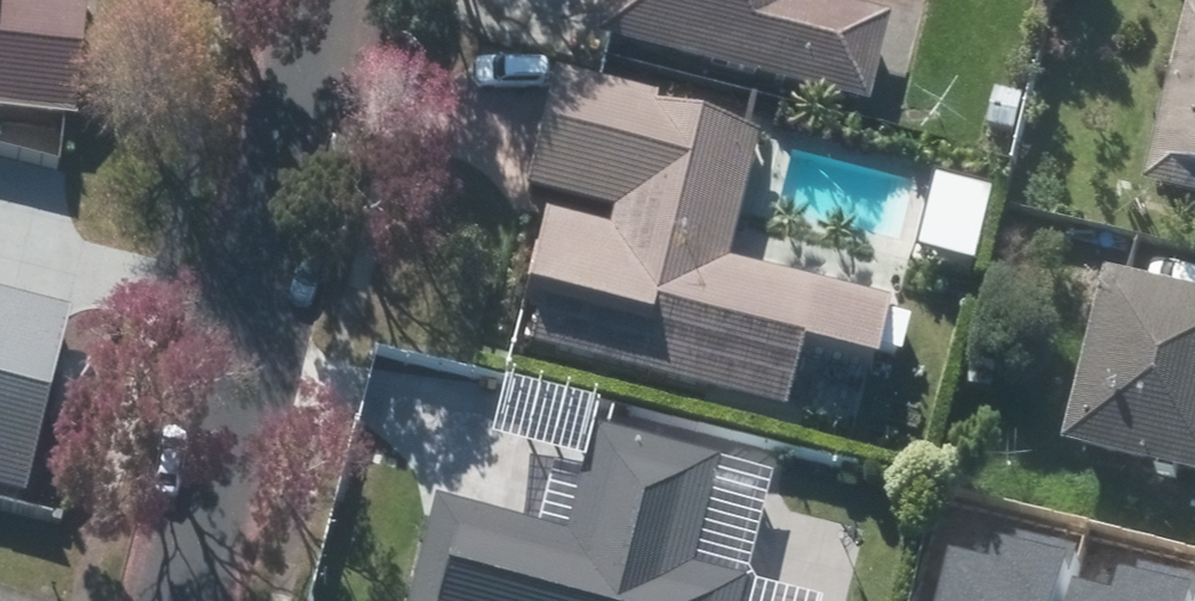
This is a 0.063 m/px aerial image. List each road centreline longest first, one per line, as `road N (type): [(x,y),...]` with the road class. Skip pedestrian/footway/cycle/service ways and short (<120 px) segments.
road 1 (residential): [(317,0),(280,204),(174,600)]

